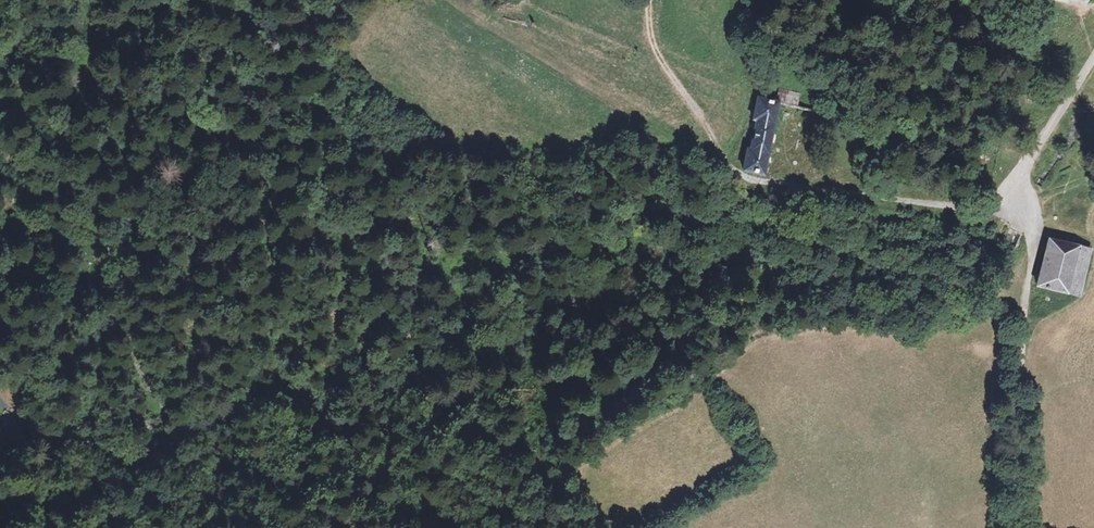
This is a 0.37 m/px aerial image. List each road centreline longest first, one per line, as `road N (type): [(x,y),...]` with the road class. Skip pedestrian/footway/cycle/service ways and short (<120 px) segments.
road 1 (track): [(835,191),(384,219),(84,89),(67,110),(137,390),(0,400)]
road 2 (track): [(1011,527),(1034,241),(1018,194)]
road 3 (track): [(451,0),(729,168)]

